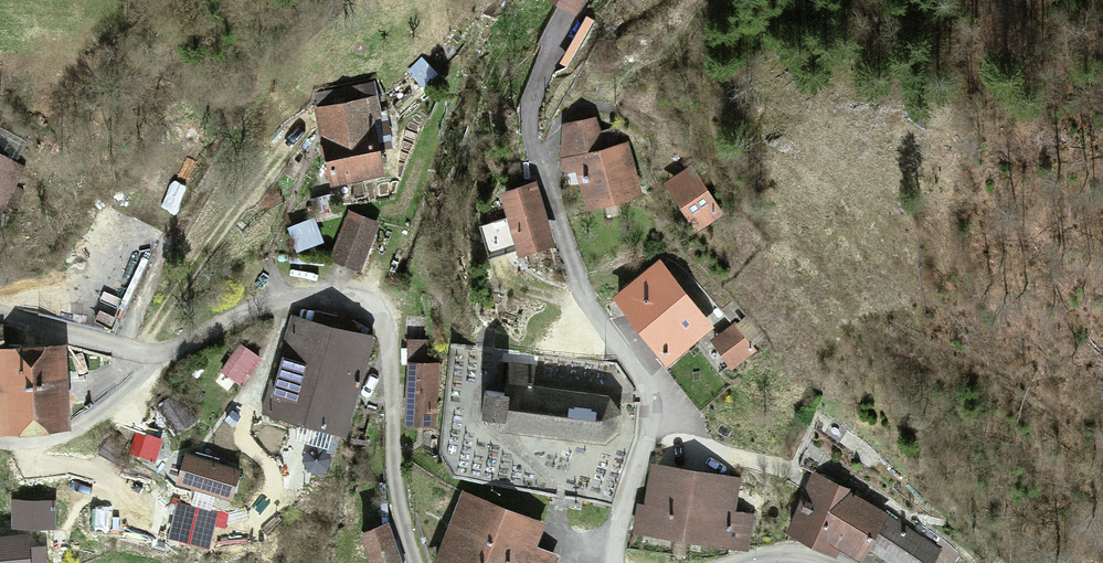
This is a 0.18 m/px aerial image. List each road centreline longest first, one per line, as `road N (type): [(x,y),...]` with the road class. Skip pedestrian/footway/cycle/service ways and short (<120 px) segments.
road 1 (residential): [(415,562),(397,445),(398,342),(385,313),(344,293),(302,293),(157,358)]
road 2 (residential): [(617,562),(653,394),(639,362),(593,309),(543,173)]
road 3 (residential): [(157,358),(64,430),(0,441)]
road 4 (residential): [(157,358),(0,314)]

